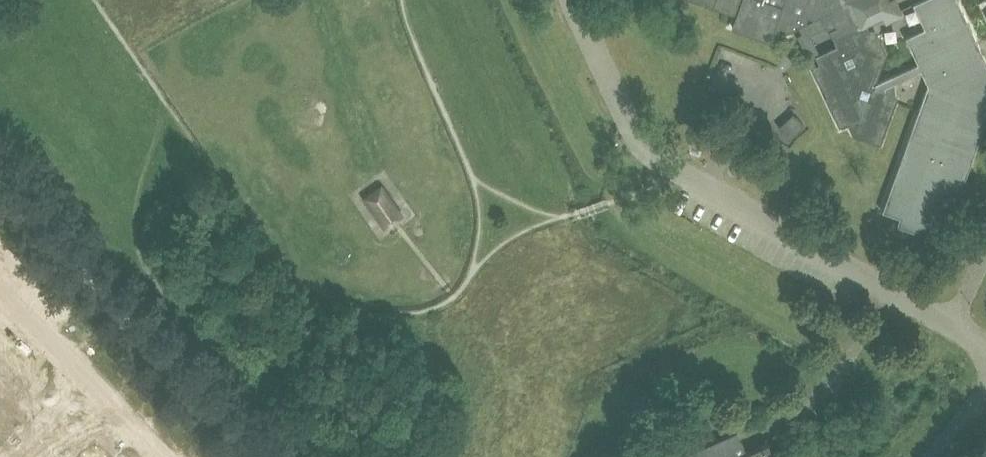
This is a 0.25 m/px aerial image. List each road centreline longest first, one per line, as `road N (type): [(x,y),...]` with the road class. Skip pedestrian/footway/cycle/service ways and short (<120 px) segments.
road 1 (residential): [(0,289),(85,378)]

